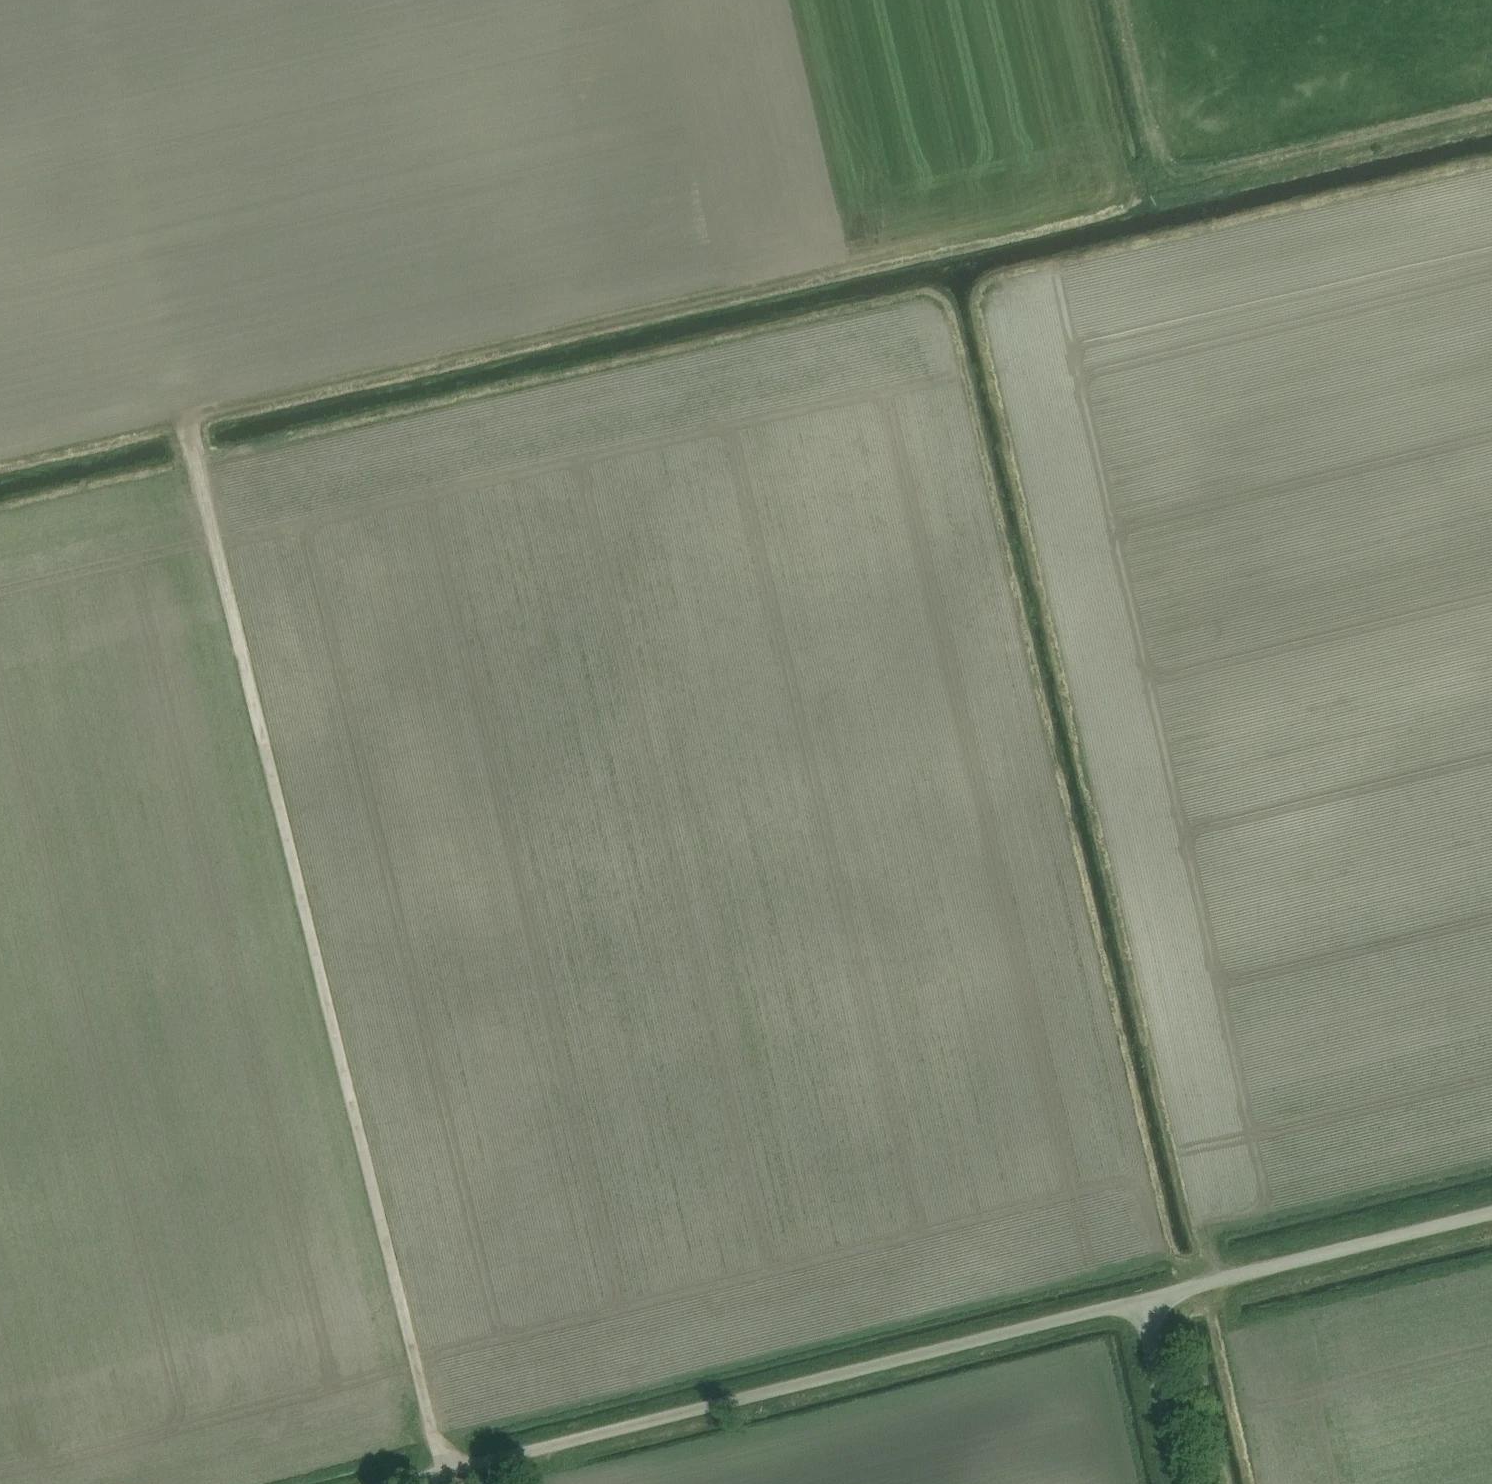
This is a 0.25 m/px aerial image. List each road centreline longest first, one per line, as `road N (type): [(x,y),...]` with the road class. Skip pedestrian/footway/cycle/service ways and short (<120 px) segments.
road 1 (unclassified): [(1144,1301),(412,1483)]
road 2 (unclassified): [(1144,1301),(1491,1213)]
road 3 (unclassified): [(1180,1483),(1144,1301)]

